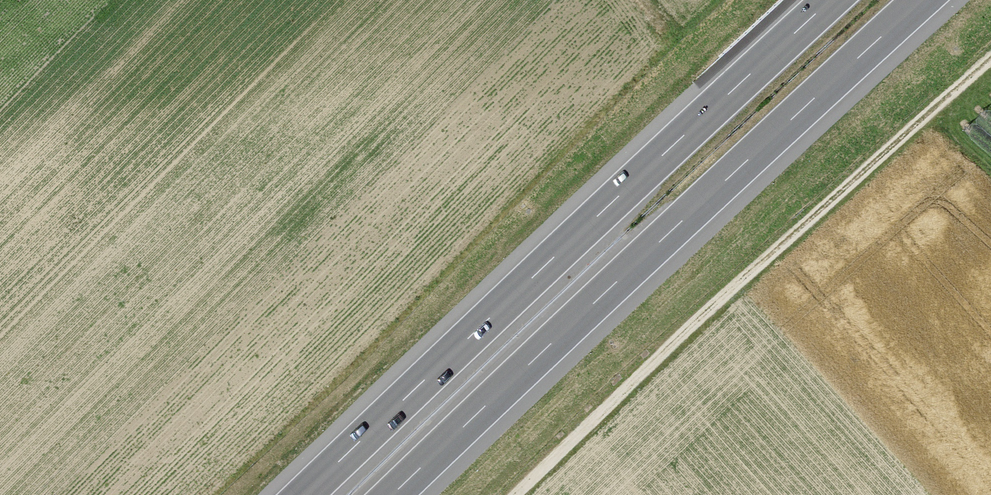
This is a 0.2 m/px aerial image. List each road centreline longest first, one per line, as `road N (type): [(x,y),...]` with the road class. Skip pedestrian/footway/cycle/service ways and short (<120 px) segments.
road 1 (motorway): [(392,494),(922,0)]
road 2 (motorway): [(831,0),(304,494)]
road 3 (track): [(516,494),(990,59)]

